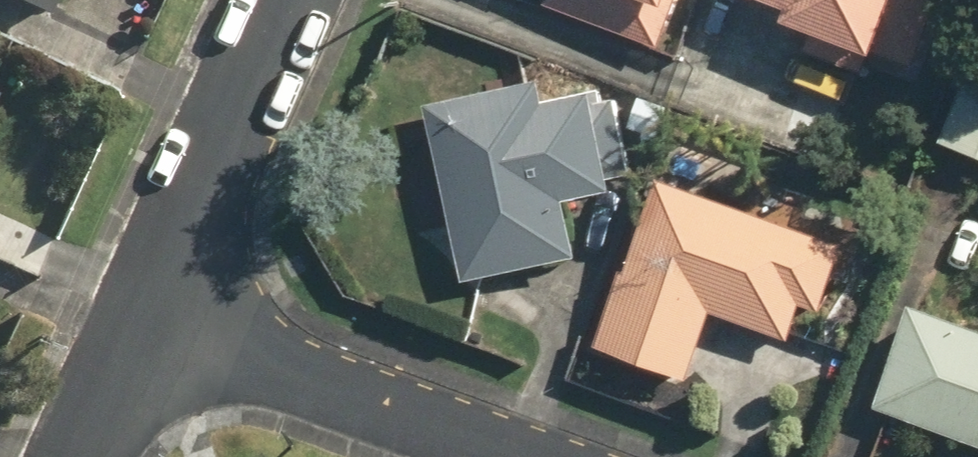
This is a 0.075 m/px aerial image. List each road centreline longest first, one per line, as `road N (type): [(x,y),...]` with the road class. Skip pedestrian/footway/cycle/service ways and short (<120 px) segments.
road 1 (residential): [(524,456),(139,320)]
road 2 (residential): [(139,320),(281,0)]
road 3 (residential): [(73,456),(139,320)]

